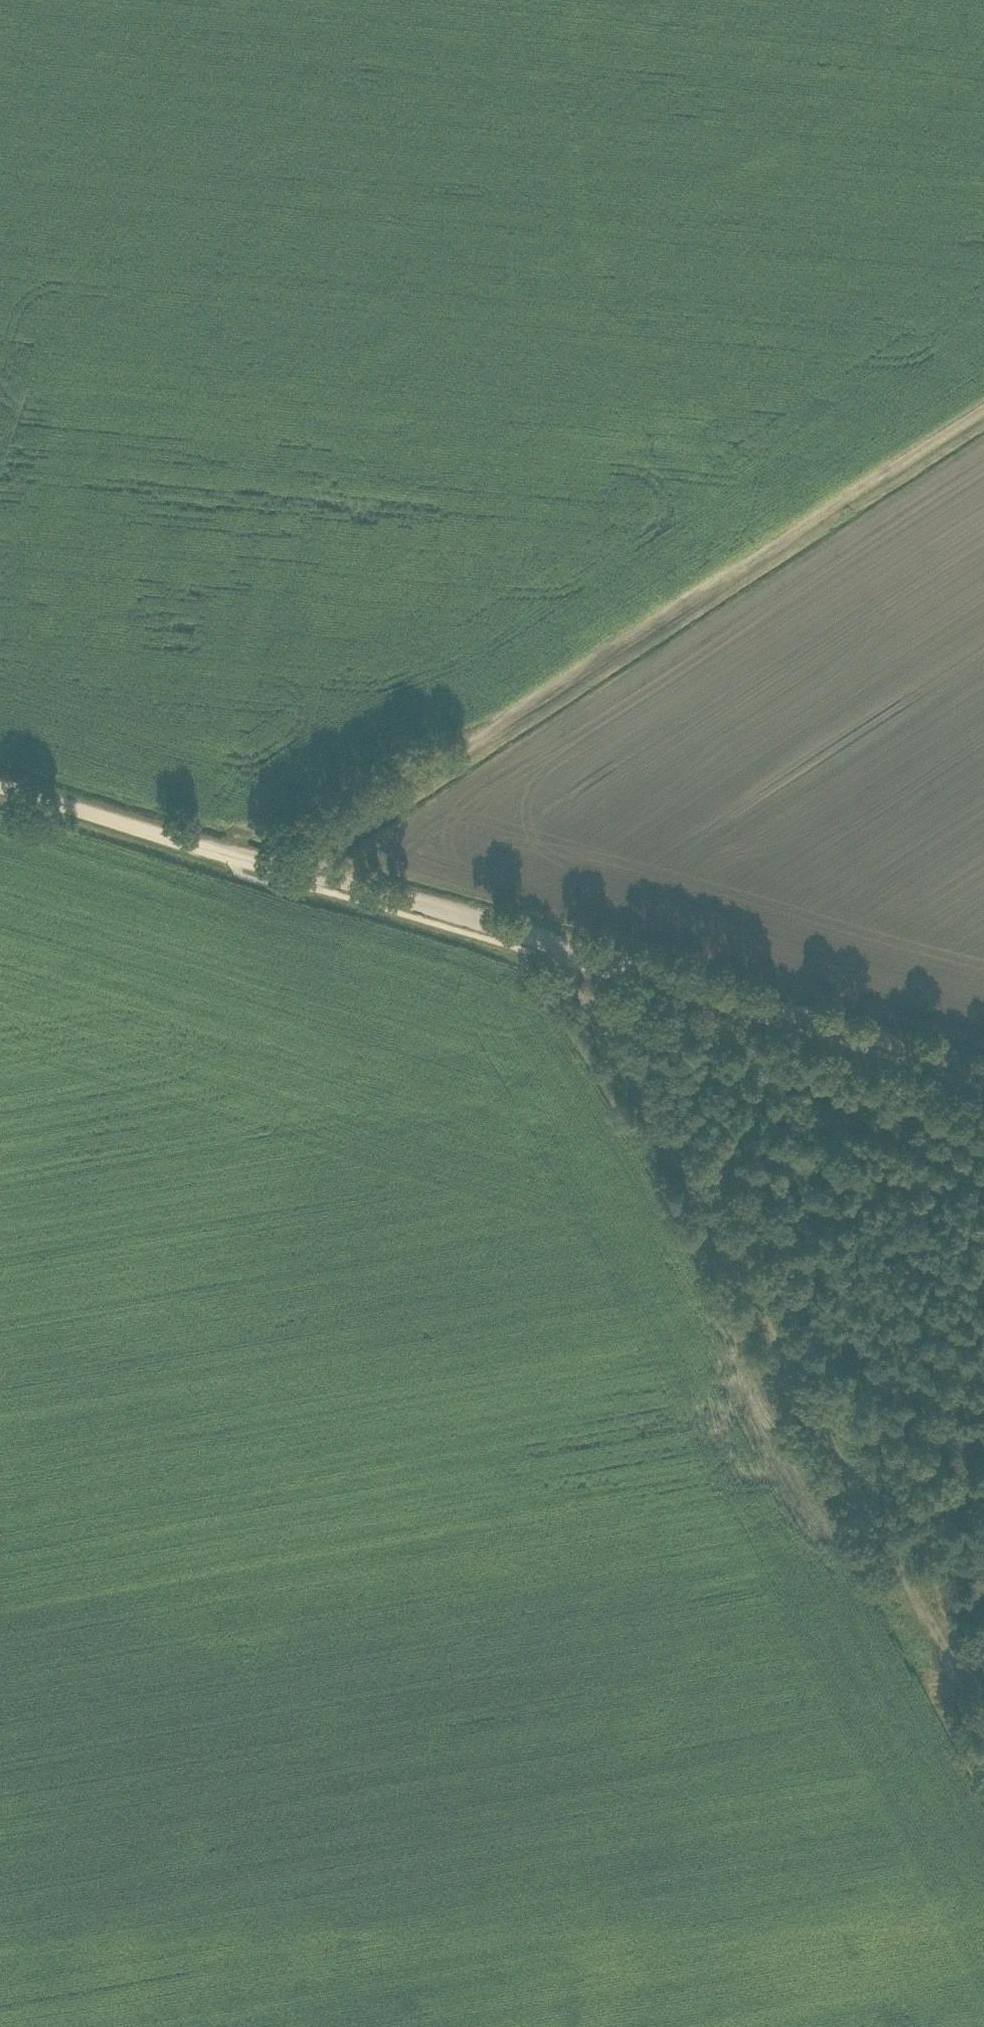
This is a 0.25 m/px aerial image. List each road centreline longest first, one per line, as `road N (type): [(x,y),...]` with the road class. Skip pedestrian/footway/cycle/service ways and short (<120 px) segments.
road 1 (track): [(983,414),(293,869)]
road 2 (track): [(234,858),(316,873),(983,1066)]
road 3 (track): [(0,788),(234,858)]

